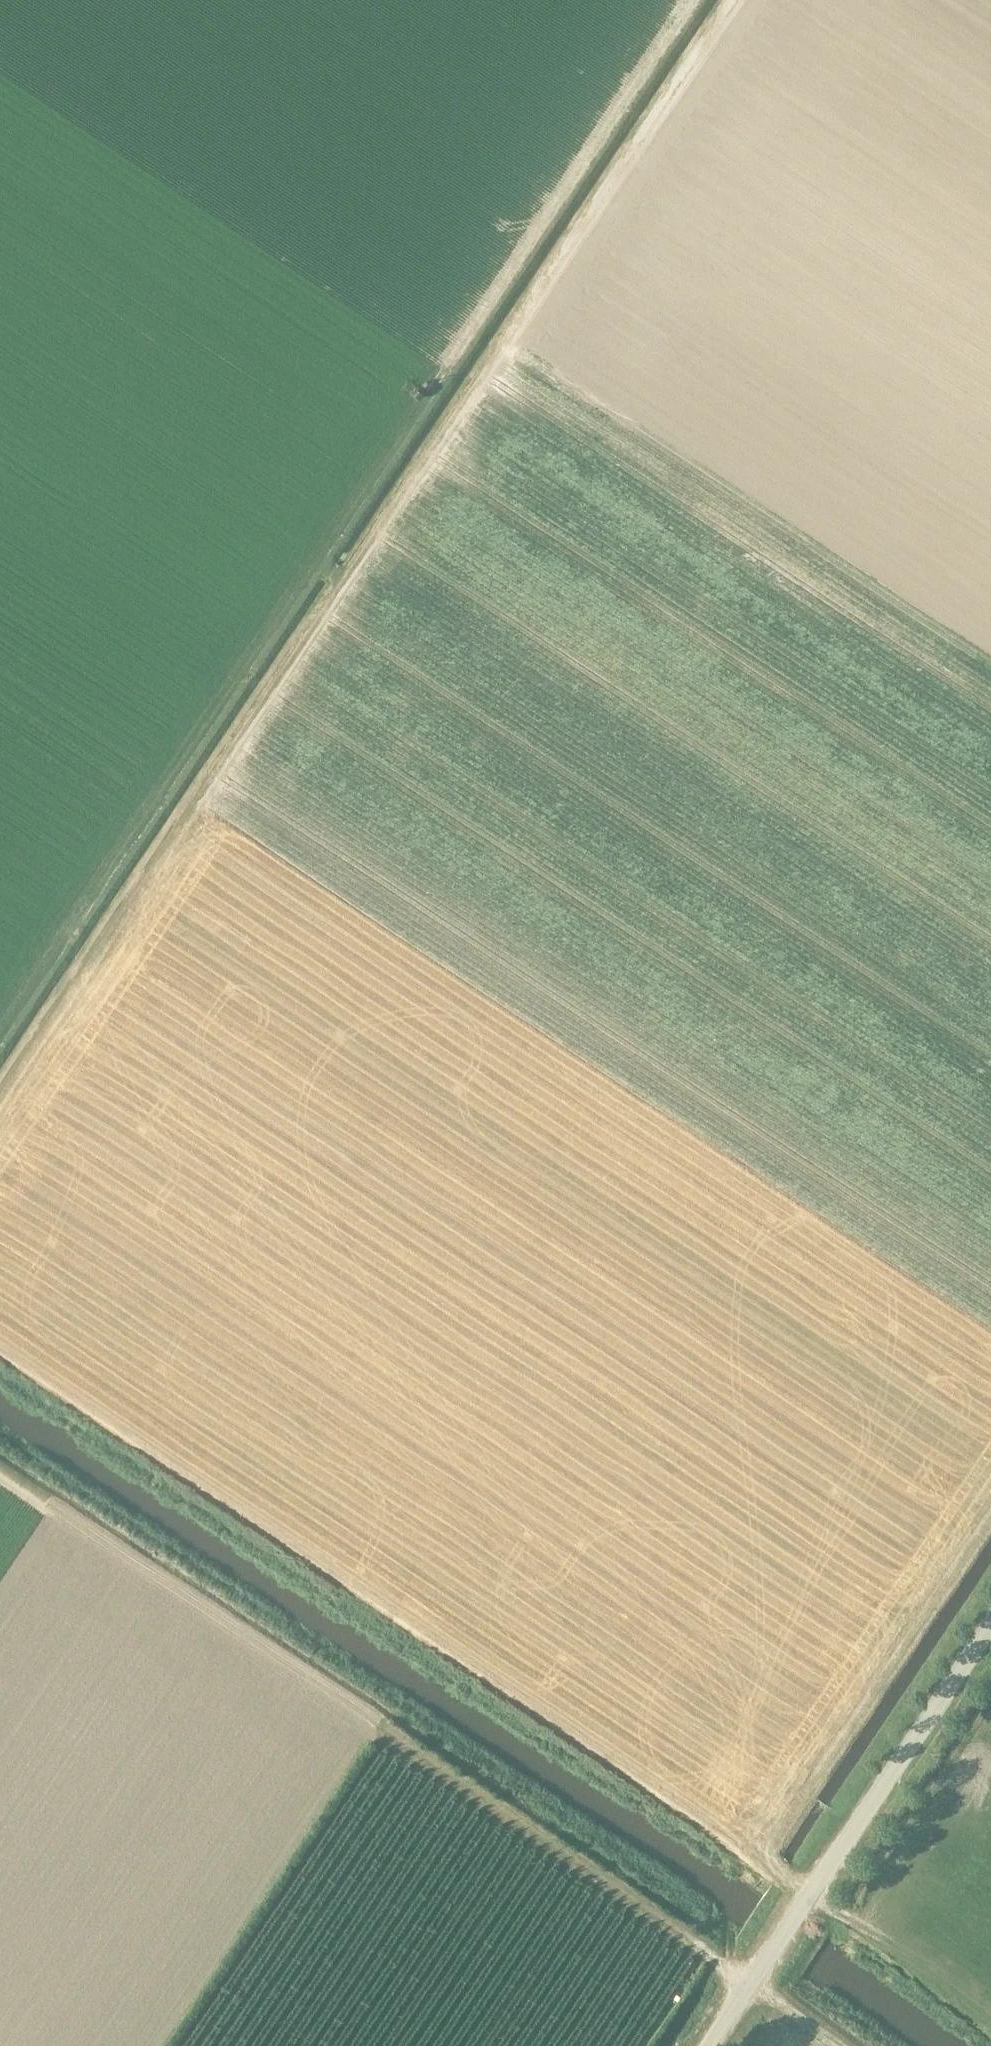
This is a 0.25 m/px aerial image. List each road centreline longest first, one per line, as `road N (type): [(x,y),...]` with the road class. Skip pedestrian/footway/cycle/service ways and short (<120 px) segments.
road 1 (unclassified): [(710,2045),(990,1625)]

